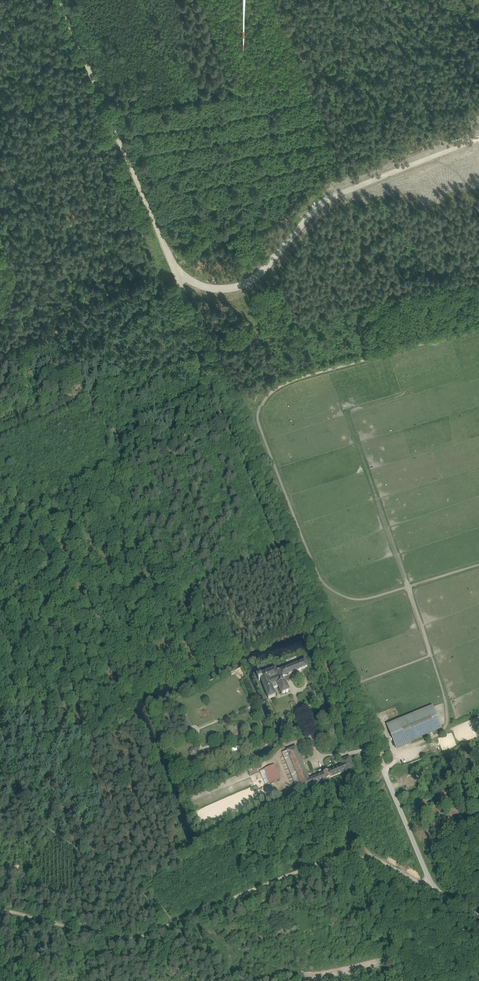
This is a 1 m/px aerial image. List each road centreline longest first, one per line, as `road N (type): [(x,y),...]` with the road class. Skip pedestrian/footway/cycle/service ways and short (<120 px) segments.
road 1 (track): [(59,0),(434,892)]
road 2 (track): [(0,912),(126,939),(348,856),(373,859),(434,892)]
road 3 (track): [(176,271),(221,284),(257,276),(325,198),(478,140)]
road 4 (track): [(290,546),(21,655),(0,640)]
road 5 (track): [(293,693),(319,756),(375,748)]

